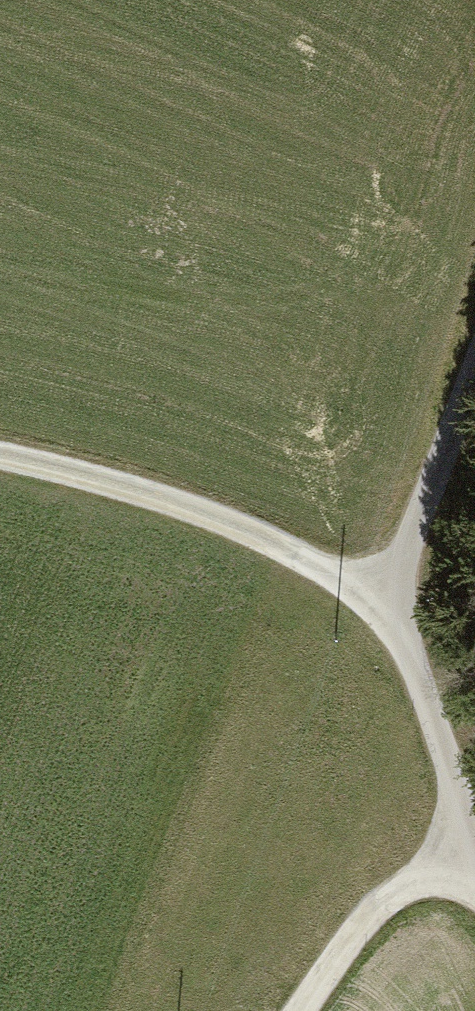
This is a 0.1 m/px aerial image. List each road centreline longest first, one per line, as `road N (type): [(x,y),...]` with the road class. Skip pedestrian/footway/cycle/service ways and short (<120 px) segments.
road 1 (track): [(474,354),(386,584),(474,863)]
road 2 (track): [(386,584),(170,507),(0,459)]
road 3 (track): [(464,837),(371,899),(290,1010)]

